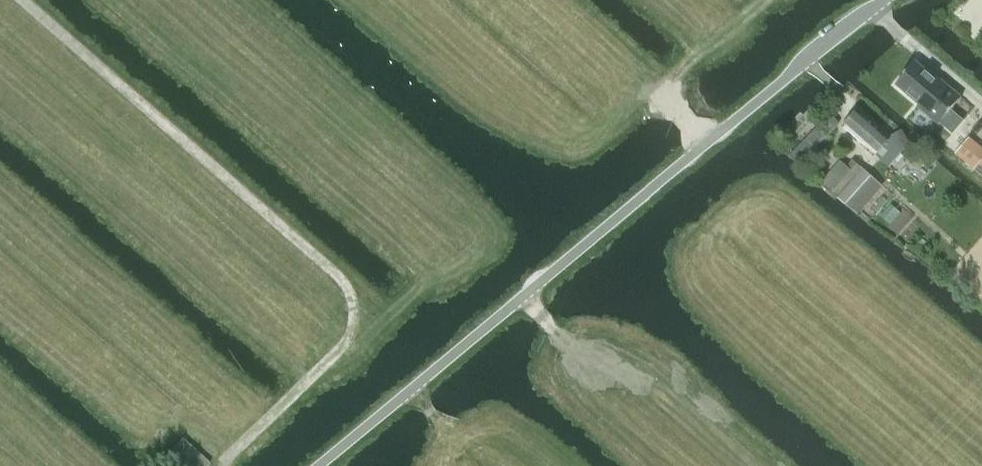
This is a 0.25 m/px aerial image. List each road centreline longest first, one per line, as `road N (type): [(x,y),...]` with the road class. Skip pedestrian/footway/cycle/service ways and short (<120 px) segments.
road 1 (unclassified): [(319,465),(884,0)]
road 2 (track): [(224,465),(228,452),(346,336),(346,285),(21,0)]
road 3 (track): [(760,0),(674,82),(679,110),(710,142)]

